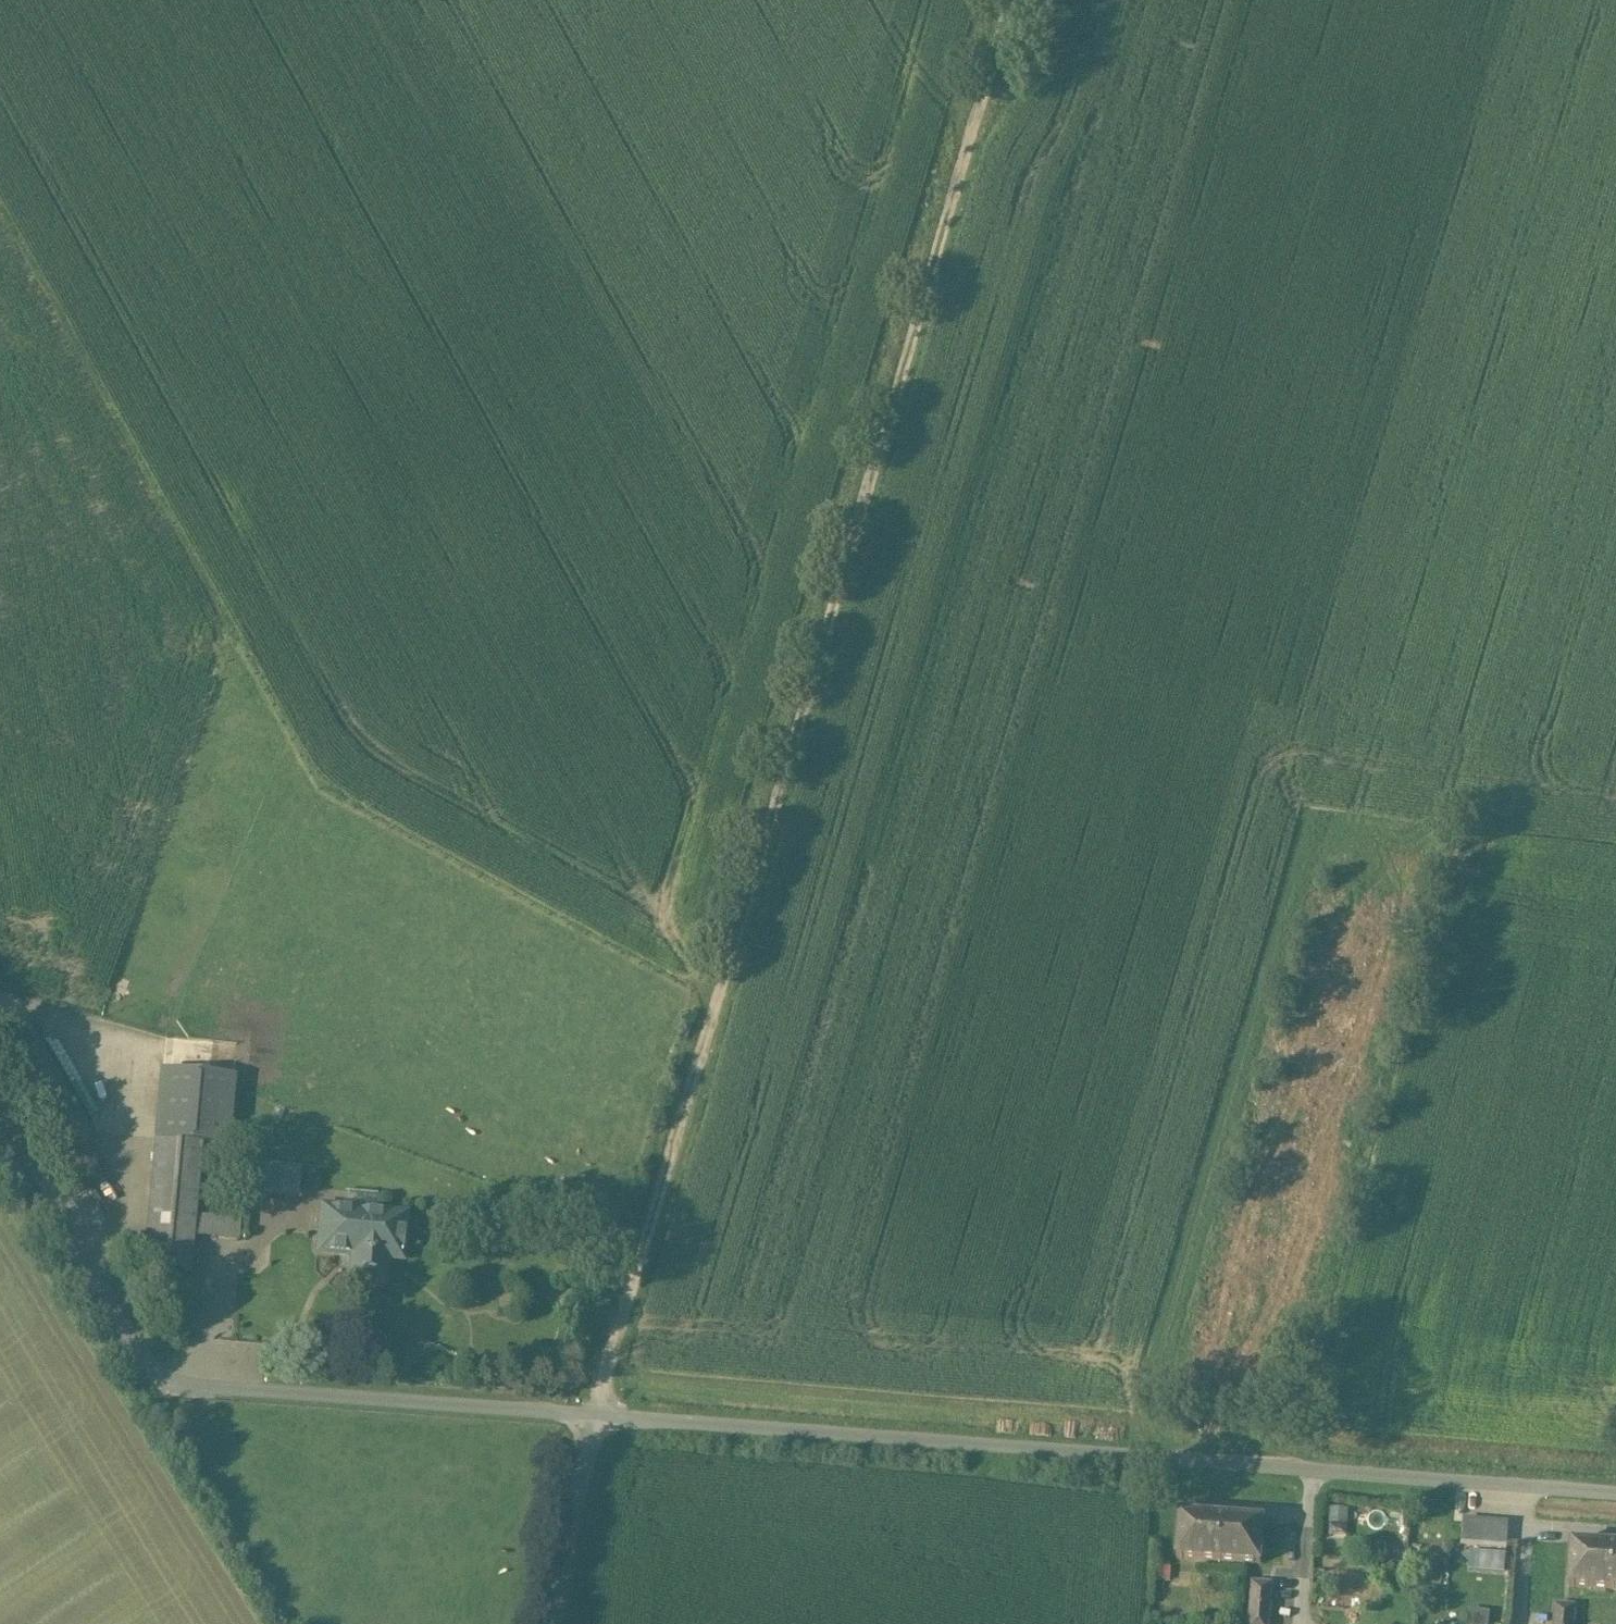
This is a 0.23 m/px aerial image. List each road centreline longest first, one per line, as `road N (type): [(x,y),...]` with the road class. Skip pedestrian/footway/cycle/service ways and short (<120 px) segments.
road 1 (unclassified): [(1615,1492),(189,1380),(123,1323),(0,1117)]
road 2 (track): [(1001,0),(578,1416),(550,1623)]

